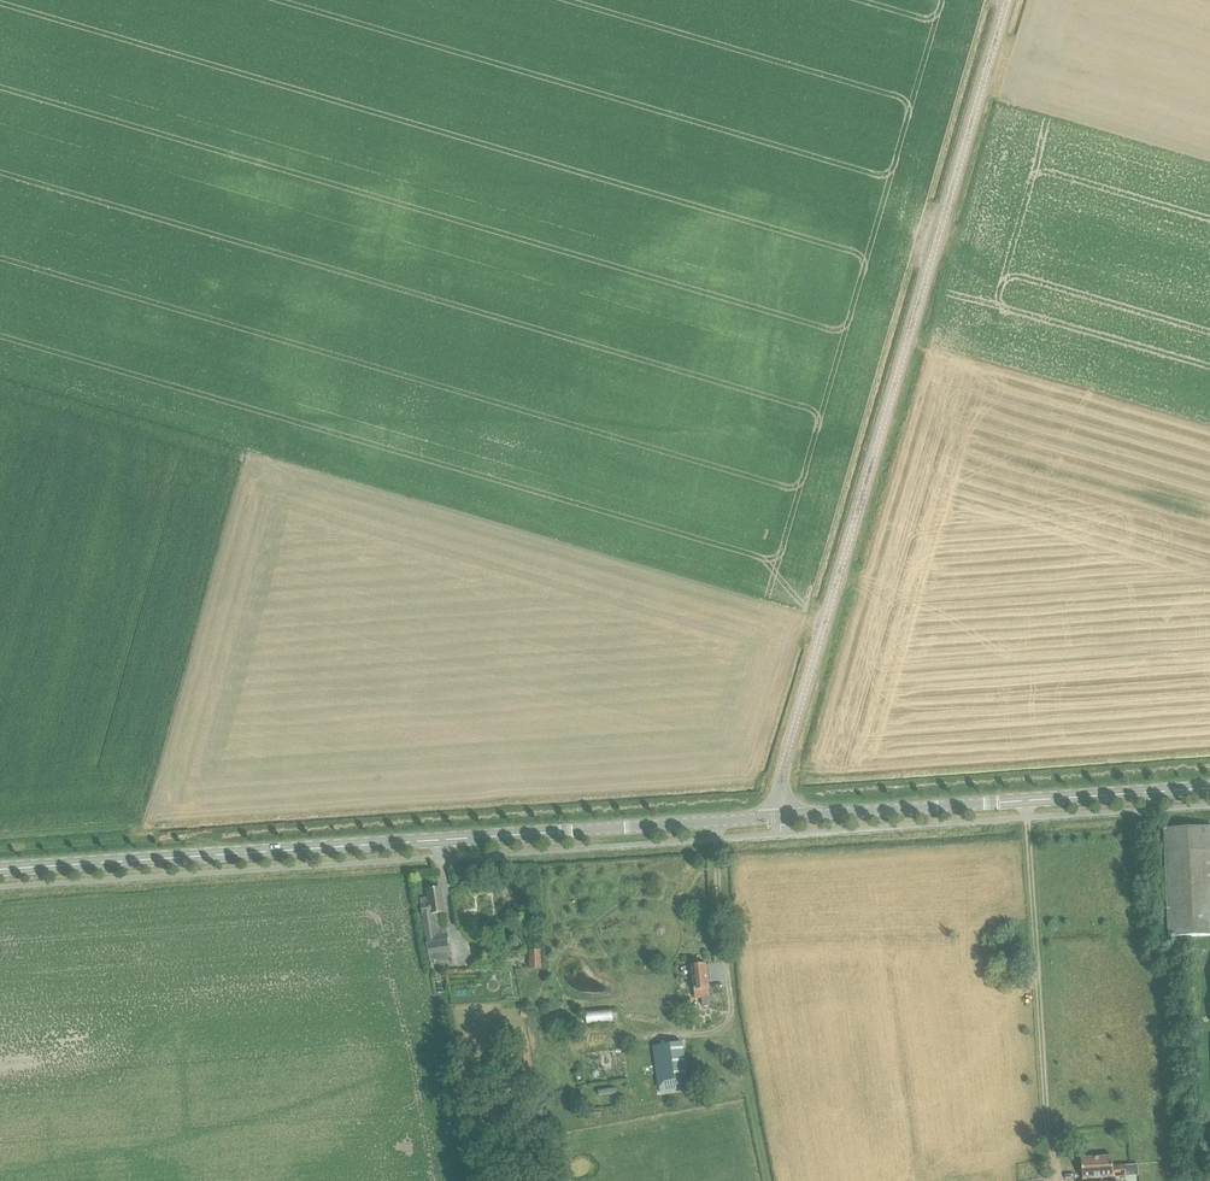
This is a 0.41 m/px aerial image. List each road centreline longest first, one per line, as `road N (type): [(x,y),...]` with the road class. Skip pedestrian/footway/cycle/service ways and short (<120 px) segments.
road 1 (unclassified): [(778,816),(779,782),(803,695),(1007,0)]
road 2 (secondary): [(778,816),(0,872)]
road 3 (secondary): [(1209,788),(778,816)]

